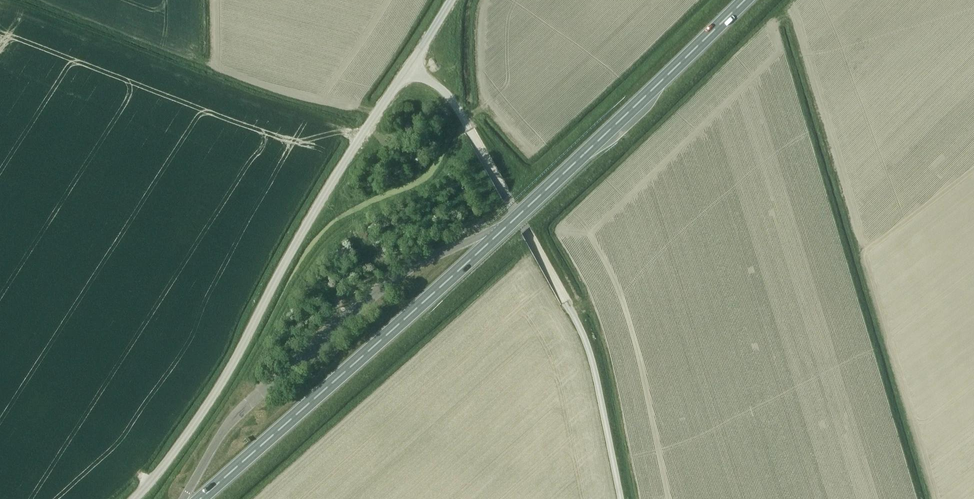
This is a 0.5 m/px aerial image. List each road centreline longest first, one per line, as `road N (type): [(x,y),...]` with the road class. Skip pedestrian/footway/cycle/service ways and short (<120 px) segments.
road 1 (unclassified): [(126,498),(156,470),(228,369),(307,214),(410,62)]
road 2 (unclassified): [(619,498),(577,322),(453,106),(410,62)]
road 3 (trunk): [(200,498),(499,231)]
road 4 (trunk): [(499,231),(742,0)]

